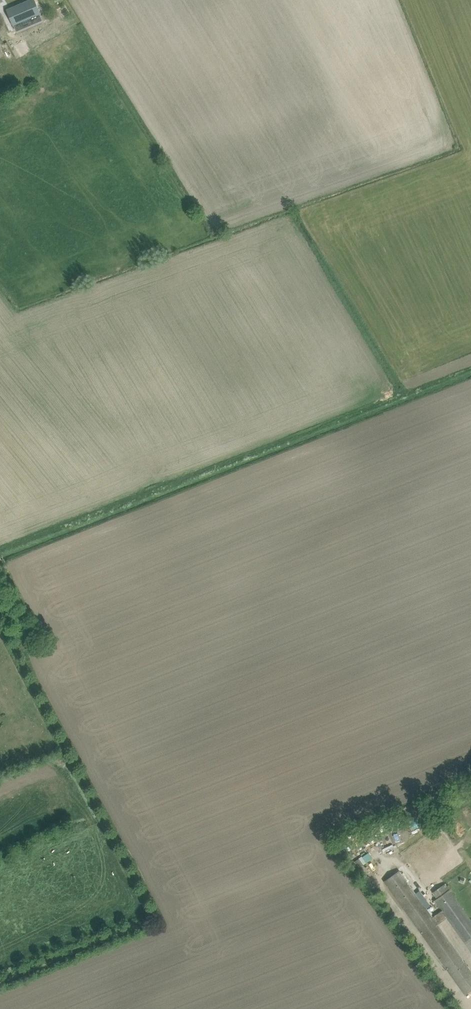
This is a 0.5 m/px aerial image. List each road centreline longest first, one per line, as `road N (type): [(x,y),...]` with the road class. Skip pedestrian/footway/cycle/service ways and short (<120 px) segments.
road 1 (unclassified): [(357,834),(470,789)]

